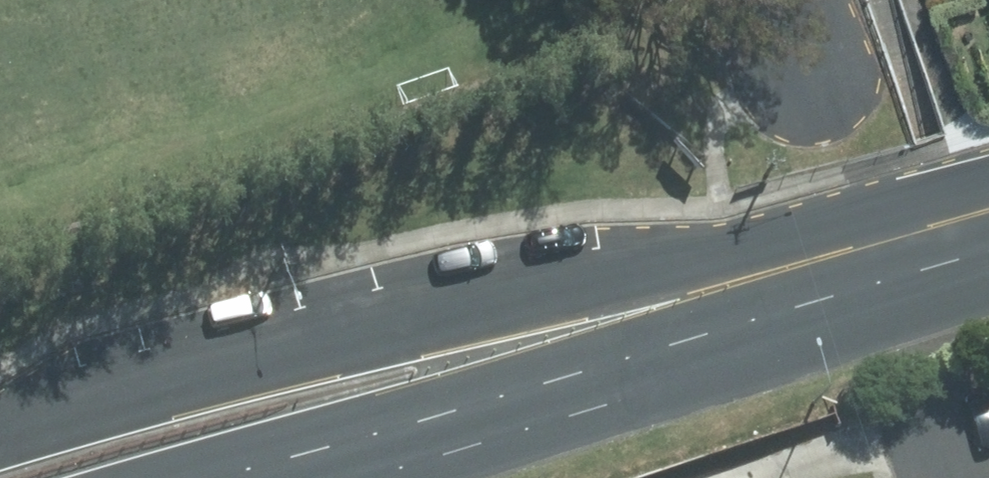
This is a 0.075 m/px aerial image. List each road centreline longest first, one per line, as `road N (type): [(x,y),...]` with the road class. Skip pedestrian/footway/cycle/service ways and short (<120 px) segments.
road 1 (primary): [(0,438),(563,294),(808,269)]
road 2 (primary): [(808,269),(605,367),(233,477)]
road 3 (primary): [(808,269),(988,212)]

